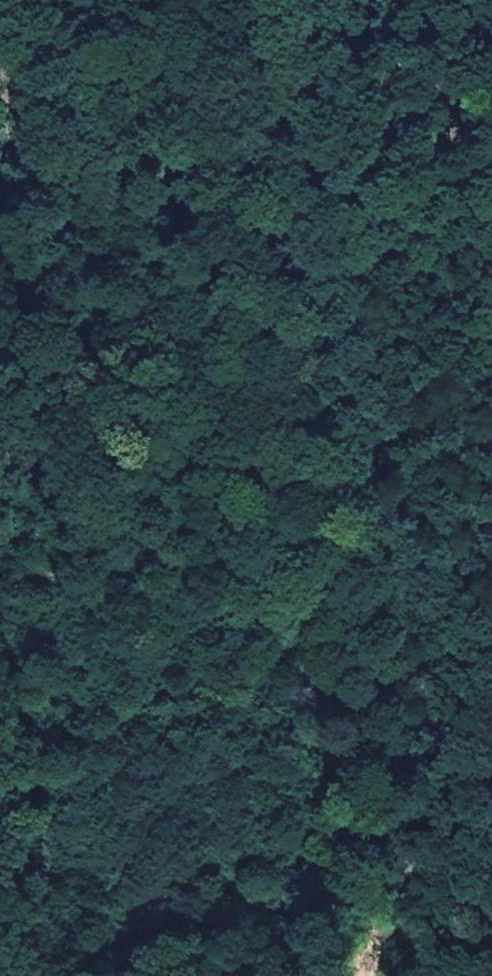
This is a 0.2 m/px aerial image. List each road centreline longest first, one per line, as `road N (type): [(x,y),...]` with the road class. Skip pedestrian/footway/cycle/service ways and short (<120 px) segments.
road 1 (track): [(422,864),(233,0)]
road 2 (track): [(491,847),(0,972)]
road 3 (track): [(70,975),(0,677)]

